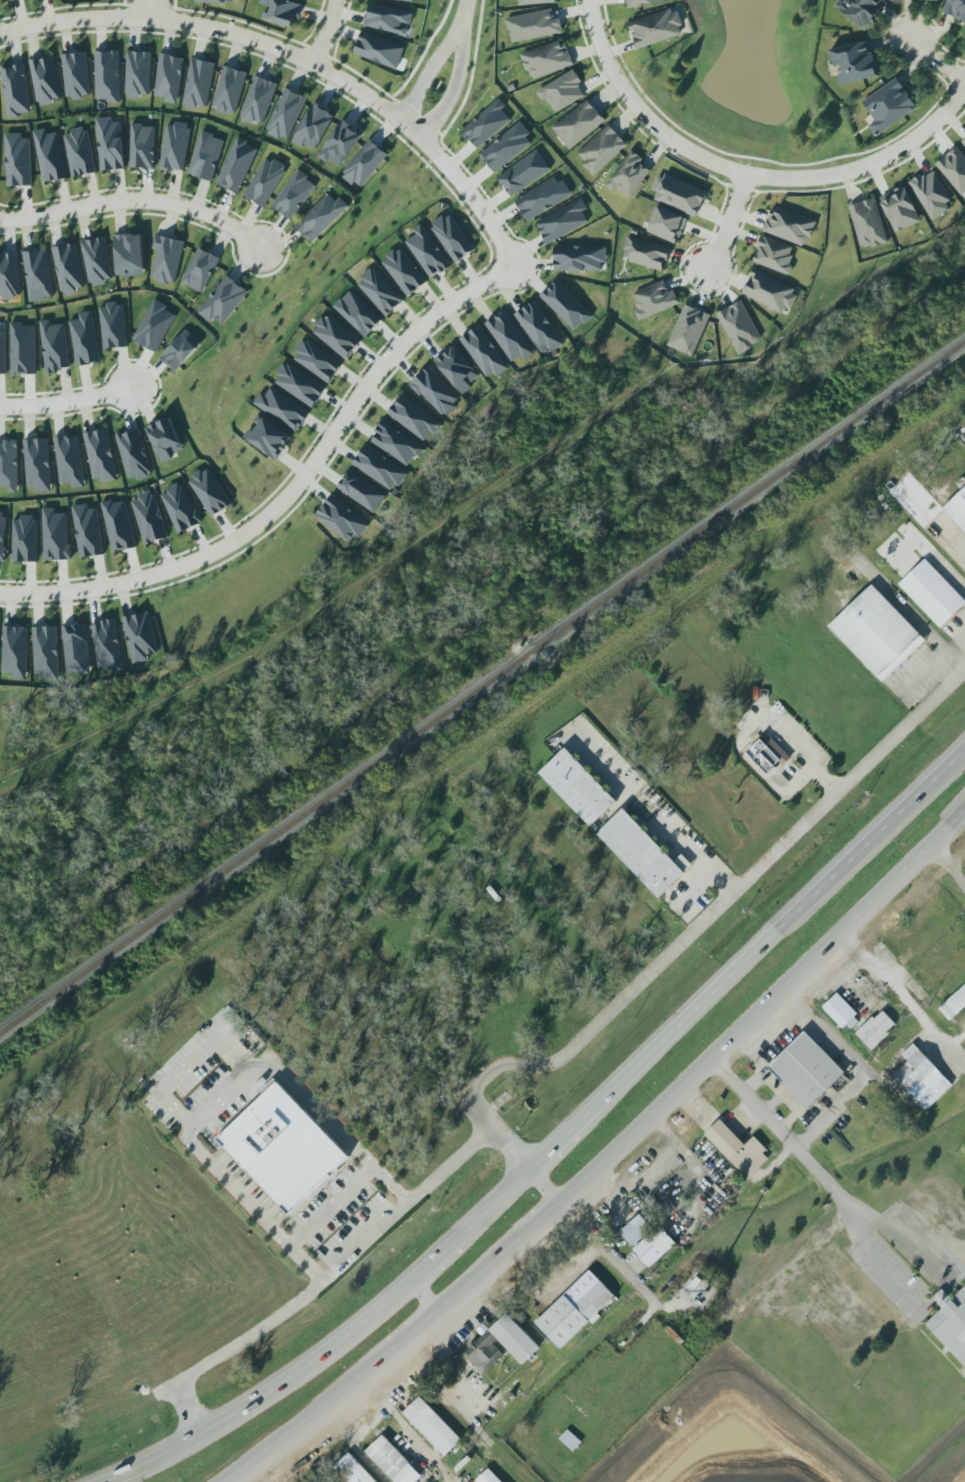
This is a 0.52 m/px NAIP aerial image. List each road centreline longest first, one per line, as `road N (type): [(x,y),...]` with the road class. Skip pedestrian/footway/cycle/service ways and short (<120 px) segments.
road 1 (residential): [(964,677),(564,1058),(542,1068),(495,1066),(470,1090),(465,1098),(529,1171)]
road 2 (residential): [(507,264),(403,343),(290,496),(239,539),(180,568),(115,585),(0,594)]
road 3 (residential): [(0,33),(153,19),(235,34),(315,61),(423,137),(499,235),(507,264)]
road 4 (primary): [(561,1203),(964,817)]
road 5 (primary): [(964,751),(593,1109)]
road 6 (residential): [(964,89),(946,115),(876,161),(828,177),(747,175),(649,122),(600,50),(591,0)]
road 7 (residential): [(153,1399),(301,1302),(490,1126)]
road 8 (primary): [(413,1284),(305,1370),(151,1459)]
road 9 (residential): [(0,219),(148,201),(214,218),(262,248)]
road 10 (primary): [(225,1481),(375,1366)]
road 11 (residential): [(131,387),(0,409)]
road 12 (tertiary): [(423,137),(452,93),(463,24)]

